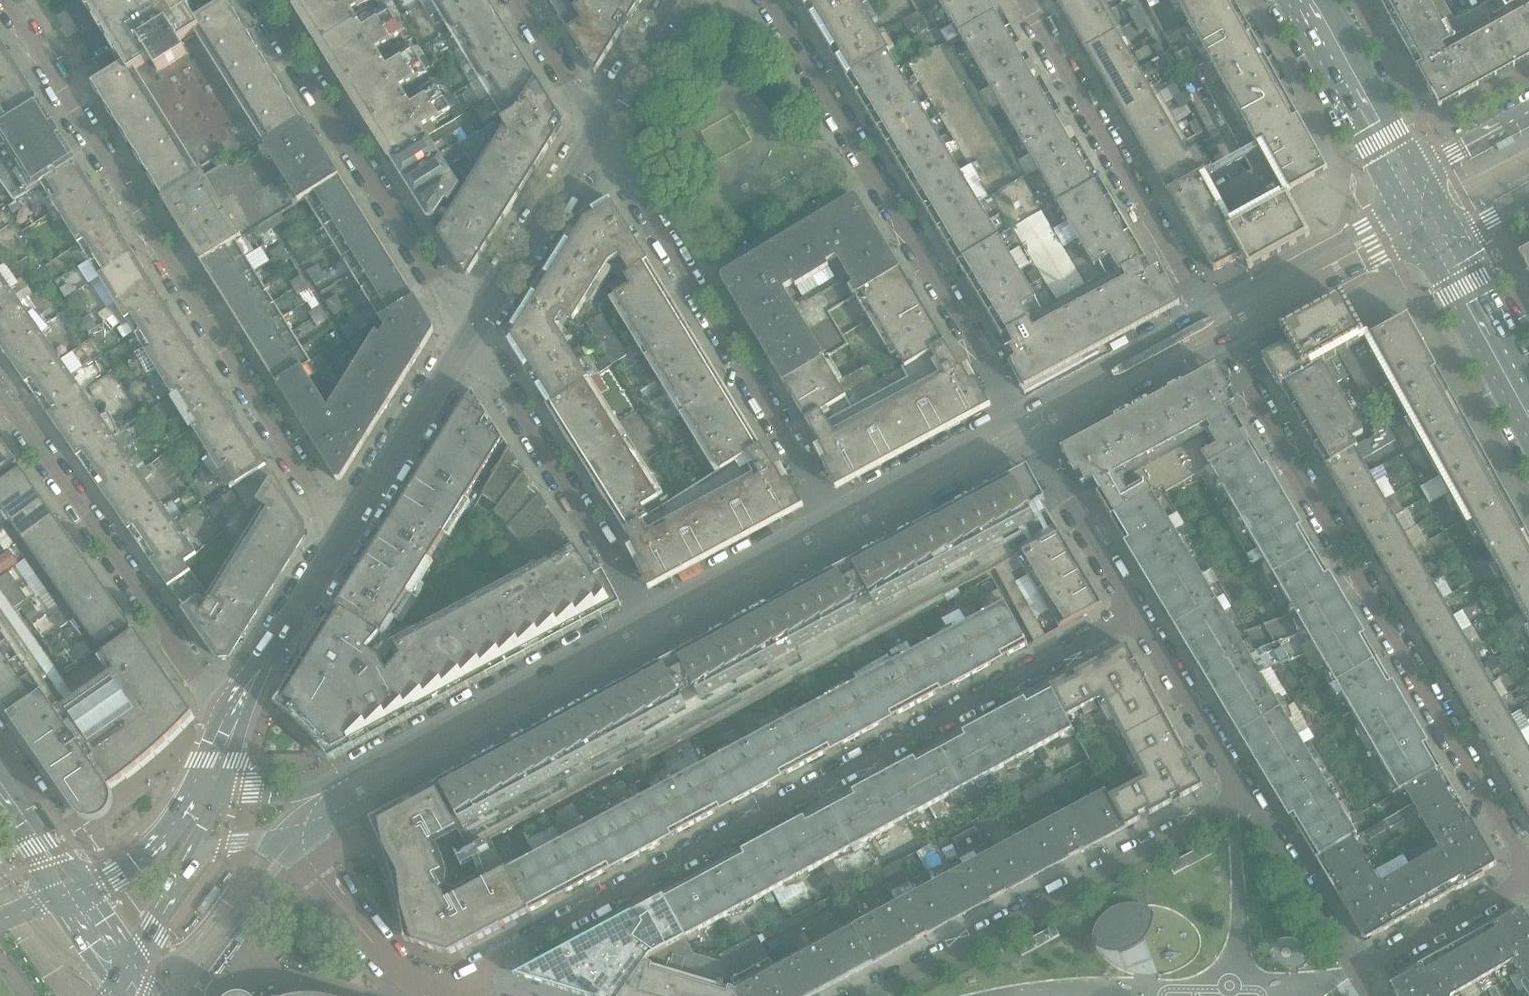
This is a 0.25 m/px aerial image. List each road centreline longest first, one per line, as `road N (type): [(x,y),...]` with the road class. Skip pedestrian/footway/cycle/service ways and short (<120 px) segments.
road 1 (residential): [(1136,615),(424,995)]
road 2 (residential): [(4,0),(322,506),(350,530)]
road 3 (residential): [(1221,323),(1528,869)]
road 4 (residential): [(1026,428),(772,0)]
road 5 (residential): [(596,135),(846,525)]
road 6 (residential): [(874,995),(1244,795)]
road 7 (residential): [(227,727),(0,400)]
road 8 (residential): [(472,332),(259,0)]
road 9 (residential): [(1024,0),(1221,323)]
road 10 (residential): [(325,806),(654,627)]
road 11 (residential): [(654,627),(472,332)]
road 12 (secondary): [(1424,214),(1307,0)]
road 13 (residential): [(472,332),(596,135)]
road 14 (residential): [(350,530),(472,332)]
road 15 (residential): [(227,727),(350,530)]
road 16 (residential): [(1221,323),(1424,214)]
road 17 (secondary): [(1528,415),(1424,214)]
road 18 (residential): [(416,995),(328,890),(315,854),(325,806)]
road 19 (residential): [(1026,428),(1221,323)]
road 20 (residential): [(654,627),(846,525)]
road 21 (residential): [(1136,615),(1026,428)]
road 22 (residential): [(1359,977),(1244,795)]
road 23 (residential): [(1244,795),(1136,615)]
road 24 (residential): [(846,525),(1026,428)]
road 25 (residential): [(1528,876),(1359,977)]
road 26 (residential): [(596,135),(680,0)]
road 27 (residential): [(596,135),(515,0)]
road 28 (residential): [(1528,110),(1443,160),(1424,214)]
road 29 (residential): [(189,857),(277,834),(325,806)]
road 30 (residential): [(182,806),(135,863),(82,889)]

